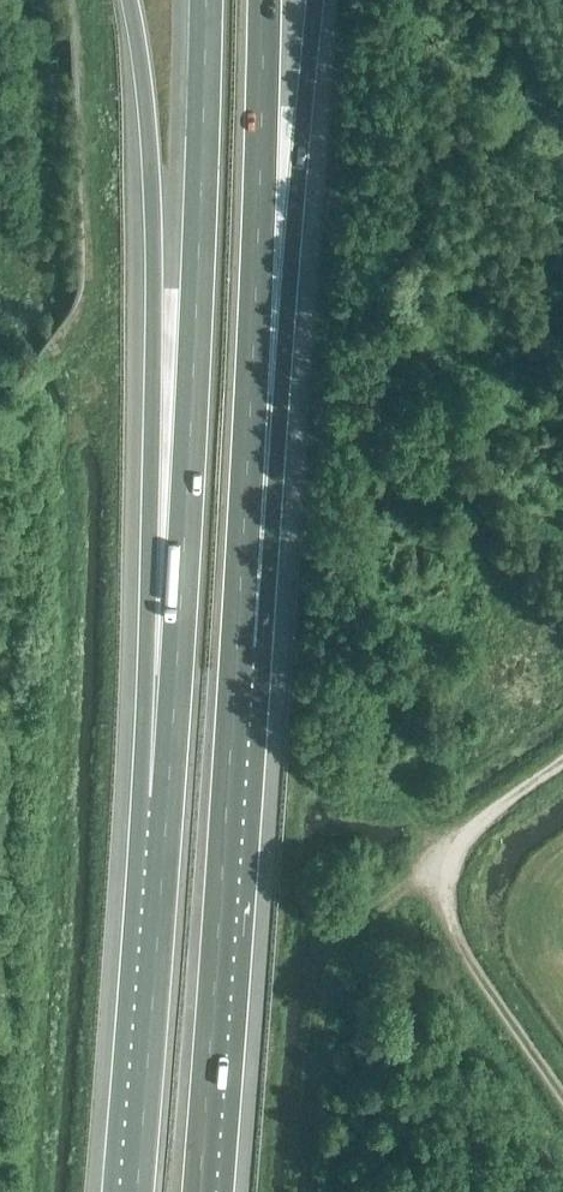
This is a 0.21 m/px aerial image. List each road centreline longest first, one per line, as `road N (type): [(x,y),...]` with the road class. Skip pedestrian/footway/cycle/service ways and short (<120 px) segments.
road 1 (motorway): [(129,0),(150,166),(167,799)]
road 2 (motorway): [(205,0),(196,349),(167,799)]
road 3 (motorway): [(238,648),(314,0)]
road 4 (motorway): [(238,648),(269,0)]
road 5 (motorway): [(195,1191),(238,648)]
road 6 (motorway): [(167,799),(134,1191)]
road 7 (unclassified): [(465,953),(447,895),(461,845),(486,816),(562,762)]

